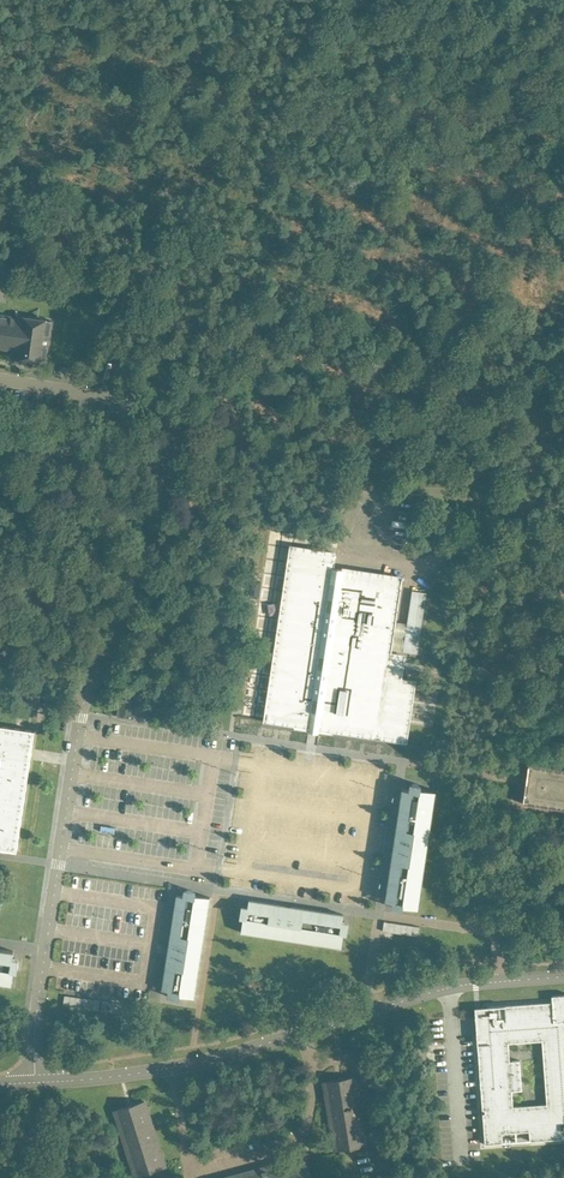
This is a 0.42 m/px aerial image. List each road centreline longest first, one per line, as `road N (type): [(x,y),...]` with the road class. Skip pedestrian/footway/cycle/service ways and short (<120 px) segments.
road 1 (unclassified): [(35,1080),(44,938),(81,704),(152,542),(178,438),(169,412),(0,379)]
road 2 (unclassified): [(563,974),(457,987),(161,1070),(35,1080)]

